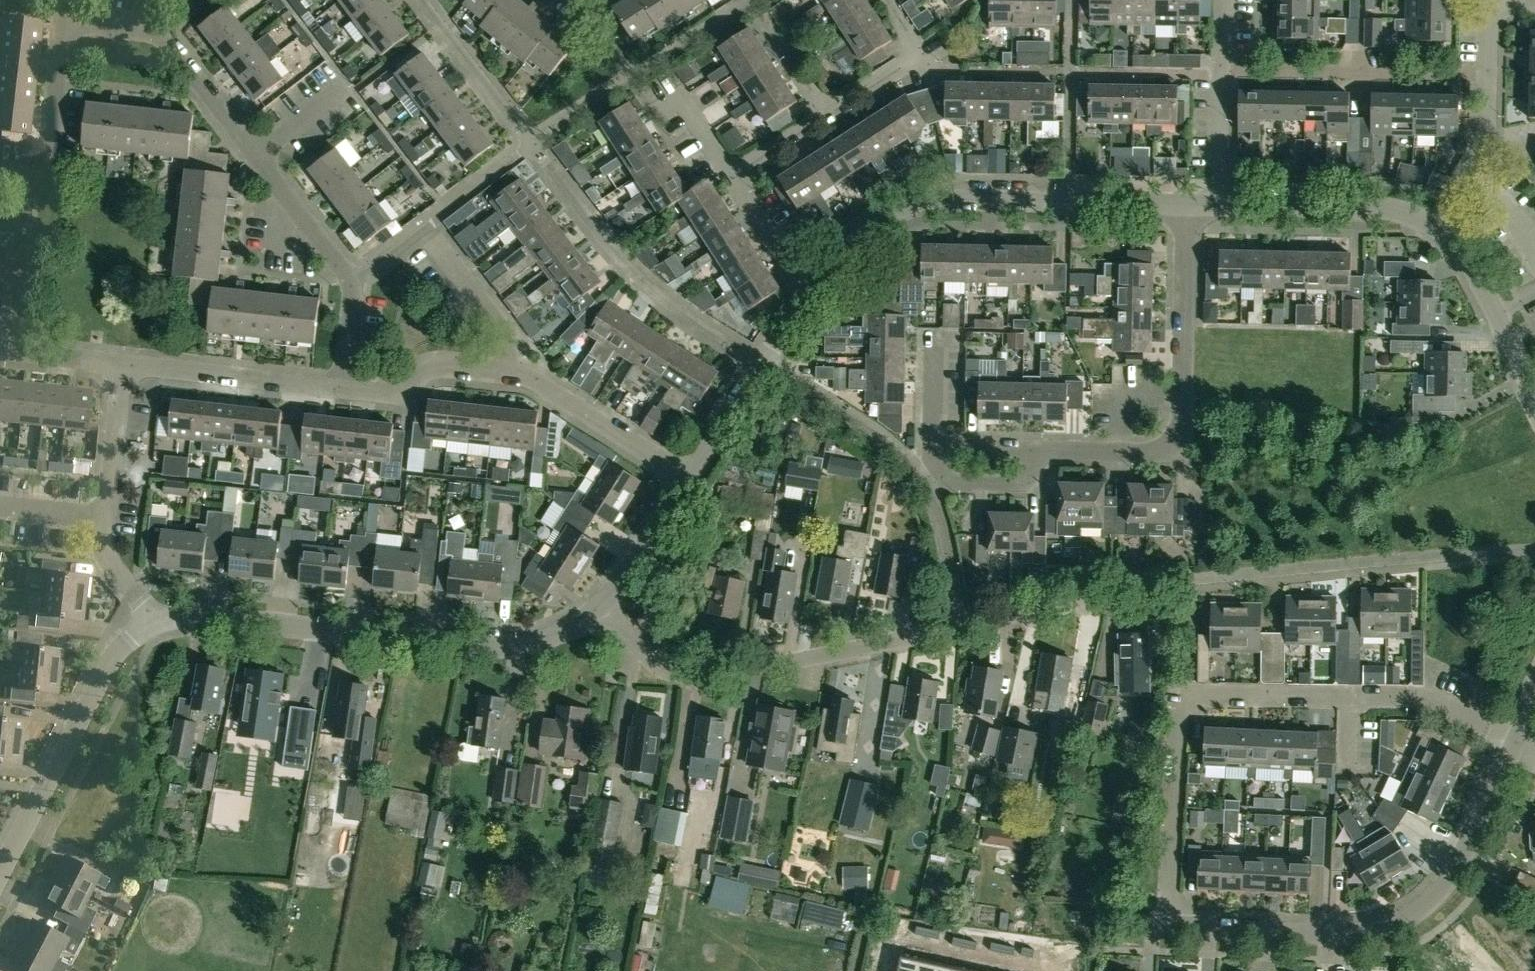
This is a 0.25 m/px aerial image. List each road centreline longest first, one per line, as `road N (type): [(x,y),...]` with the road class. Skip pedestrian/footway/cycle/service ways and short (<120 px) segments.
road 1 (residential): [(1534,543),(1222,572),(708,674),(666,669),(597,609)]
road 2 (residential): [(1170,925),(1185,702),(1201,694),(1436,695),(1521,739)]
road 3 (residential): [(340,388),(351,297),(342,268),(162,37),(63,22)]
road 4 (residential): [(597,609),(520,644),(485,647),(200,616),(154,622)]
road 5 (residential): [(1185,203),(940,200),(906,207),(858,231),(807,293)]
road 6 (residential): [(687,476),(525,376),(456,368),(419,371),(396,392),(340,388)]
road 7 (residential): [(1037,450),(1150,454),(1175,435),(1185,203)]
road 8 (residential): [(154,622),(104,669),(0,874)]
road 9 (residential): [(733,180),(904,68),(911,41),(884,0)]
road 10 (residential): [(1222,70),(1250,62),(1488,67)]
road 11 (residential): [(1170,925),(1334,935),(1386,927),(1424,909)]
road 12 (residential): [(807,293),(687,476)]
road 13 (residential): [(340,388),(123,364)]
road 14 (residential): [(1435,222),(1395,209),(1219,205)]
road 15 (residential): [(1534,391),(1462,248),(1435,222)]
road 16 (residential): [(1424,909),(1456,869),(1521,739)]
road 17 (residential): [(5,349),(22,196),(40,177)]
road 18 (residential): [(1435,222),(1478,162),(1488,67)]
road 19 (residential): [(687,476),(597,609)]
road 20 (residential): [(40,177),(63,22)]
road 21 (residential): [(107,517),(123,364)]
road 22 (residential): [(932,445),(936,472),(964,481),(1023,482),(1037,450)]
road 23 (residential): [(807,293),(733,180)]
road 24 (residential): [(1219,205),(1222,70)]
road 25 (residential): [(154,622),(109,563),(107,517)]

